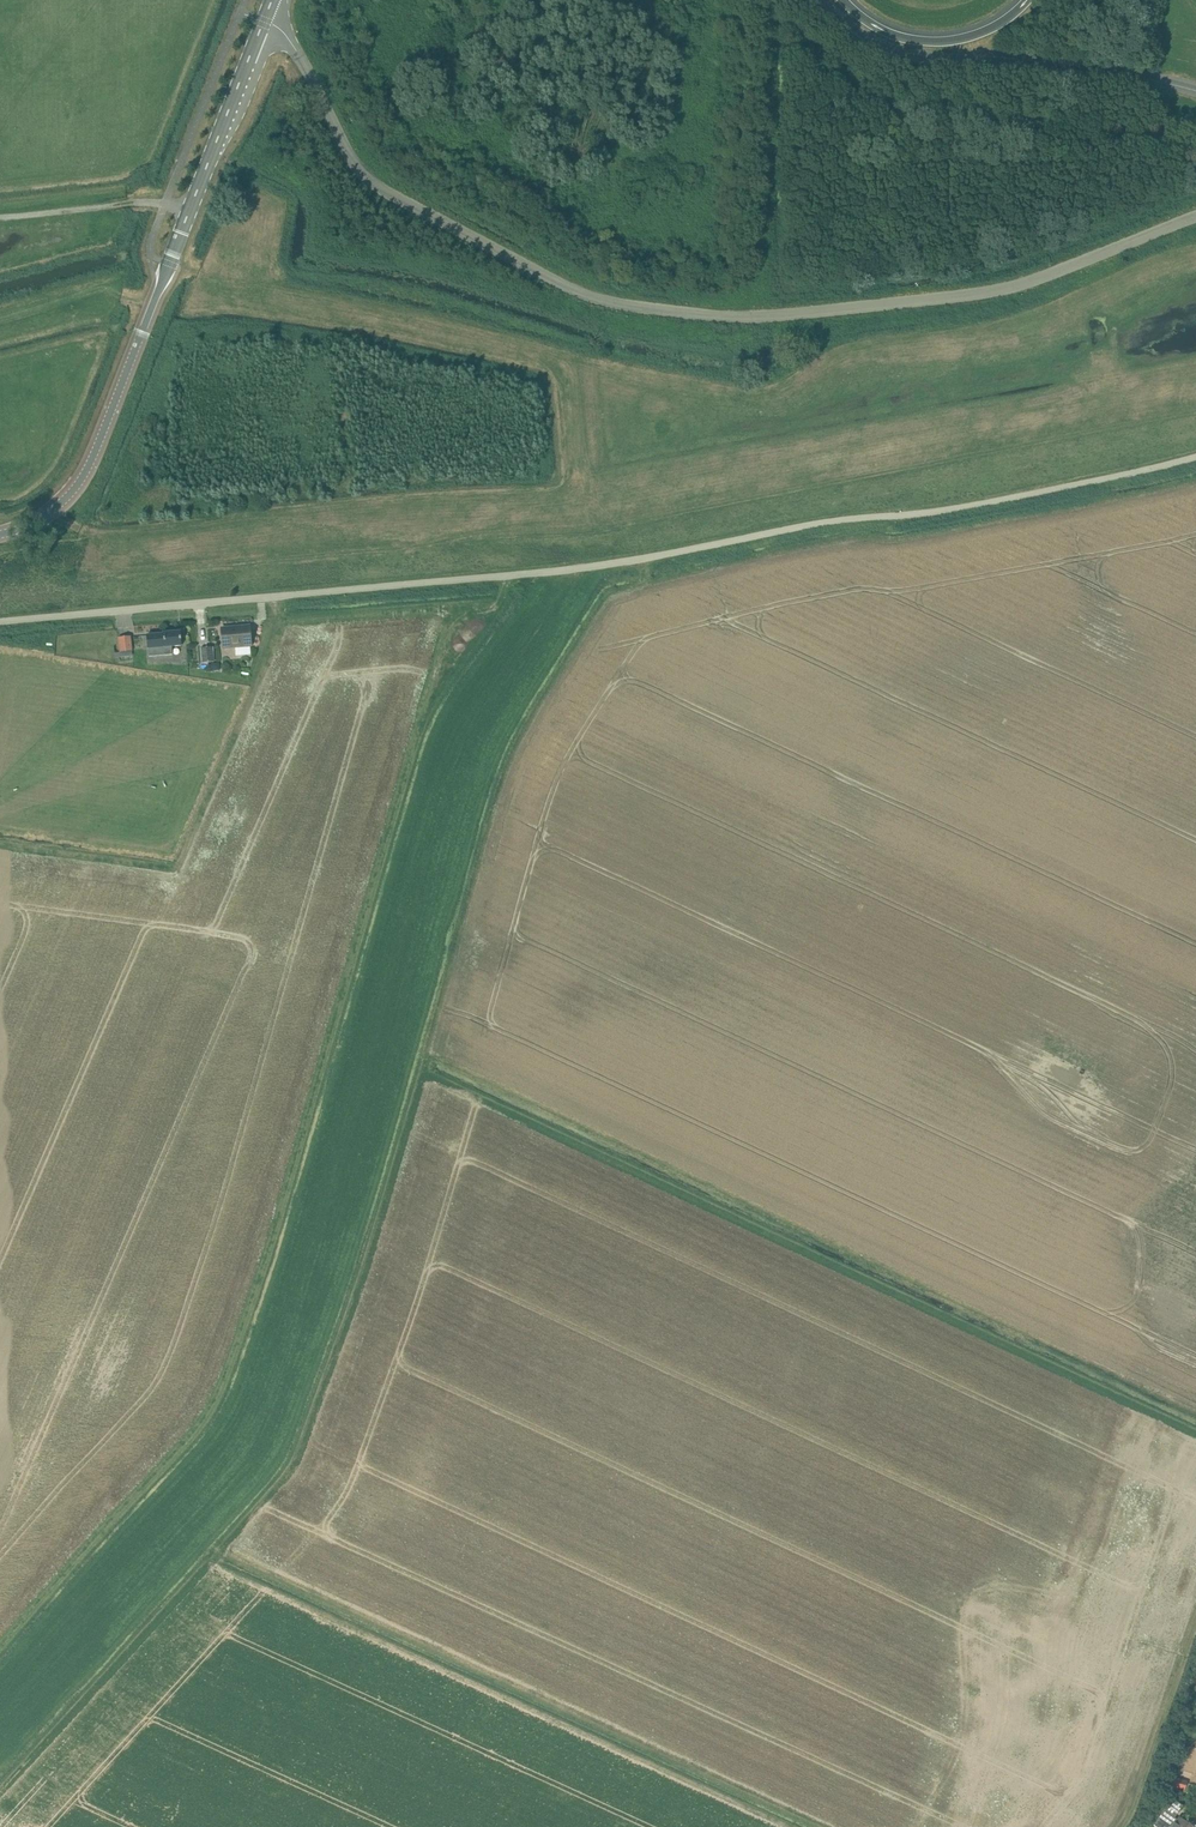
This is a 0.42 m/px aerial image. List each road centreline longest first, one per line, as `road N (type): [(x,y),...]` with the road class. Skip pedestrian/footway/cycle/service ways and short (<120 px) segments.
road 1 (unclassified): [(0,623),(615,564),(834,521),(932,513),(1195,458)]
road 2 (unclassified): [(1195,218),(1029,285),(973,297),(742,322),(594,302),(376,187),(353,162),(289,41),(263,23)]
road 3 (tertiary): [(0,531),(49,514),(98,456),(263,23)]
road 4 (motorway): [(822,0),(847,27),(892,50),(1195,88)]
road 5 (motorway): [(1022,0),(976,33),(927,41),(881,29),(841,0)]
road 6 (track): [(188,213),(147,204),(0,219)]

